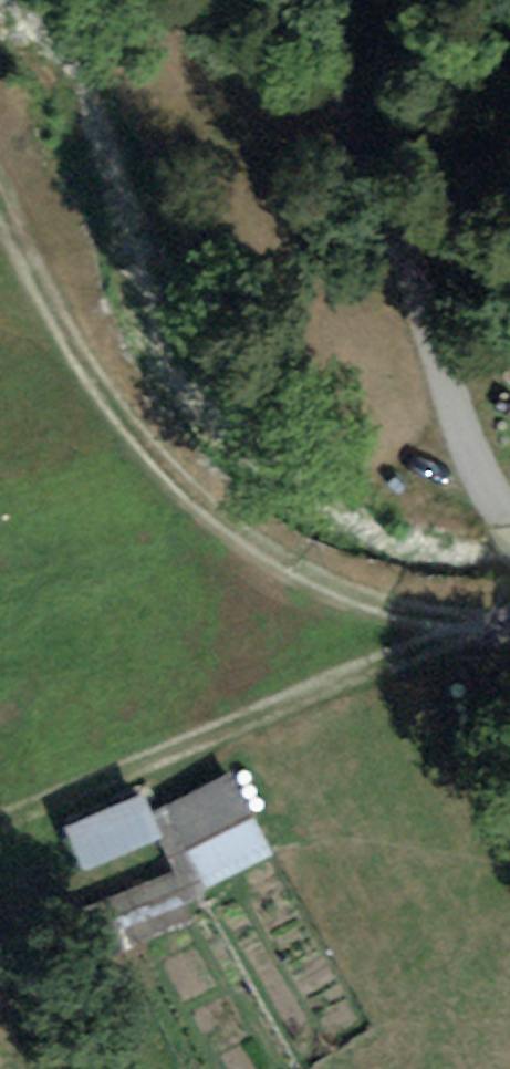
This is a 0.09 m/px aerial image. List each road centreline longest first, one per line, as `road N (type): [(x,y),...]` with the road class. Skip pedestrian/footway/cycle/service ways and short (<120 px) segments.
road 1 (track): [(472,625),(318,582),(196,509),(77,382),(0,222)]
road 2 (residential): [(343,0),(452,417),(509,536)]
road 3 (track): [(509,624),(472,625),(0,812)]

